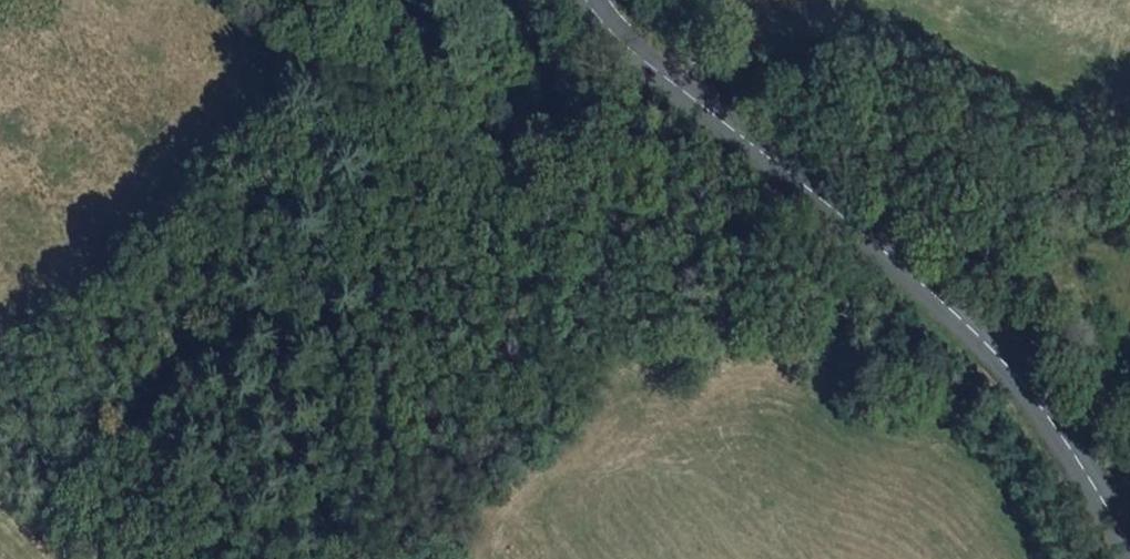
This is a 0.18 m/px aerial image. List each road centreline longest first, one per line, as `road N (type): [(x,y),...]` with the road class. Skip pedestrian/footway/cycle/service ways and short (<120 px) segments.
road 1 (secondary): [(580,0),(645,75),(844,225),(982,344),(1066,432),(1129,543)]

